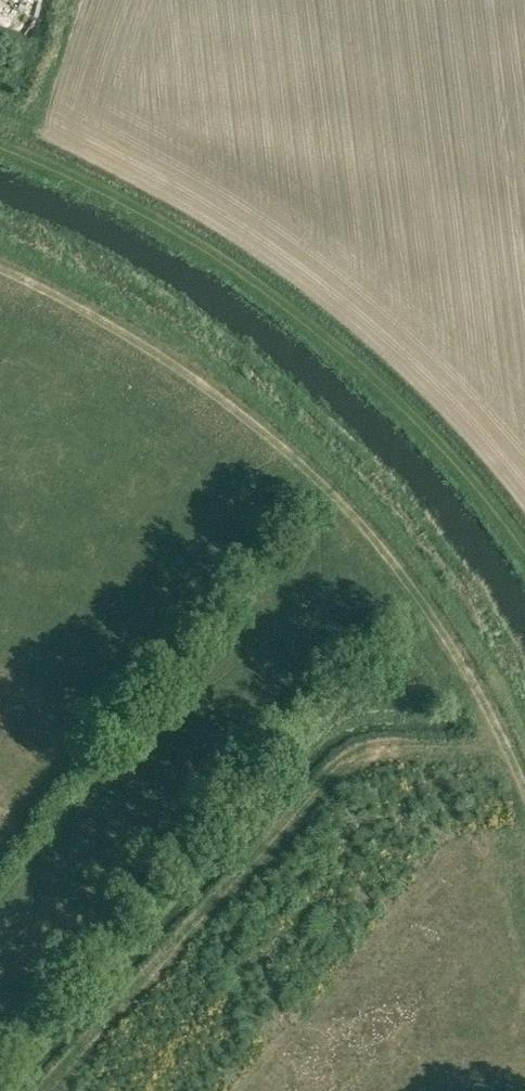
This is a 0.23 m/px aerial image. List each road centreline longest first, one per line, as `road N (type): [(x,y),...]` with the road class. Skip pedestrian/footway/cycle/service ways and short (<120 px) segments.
road 1 (track): [(0,261),(197,378),(281,440),(381,533),(468,651),(524,767)]
road 2 (track): [(0,154),(249,294),(352,371),(428,442),(524,573)]
road 3 (track): [(518,752),(381,749),(342,762),(43,1090)]

